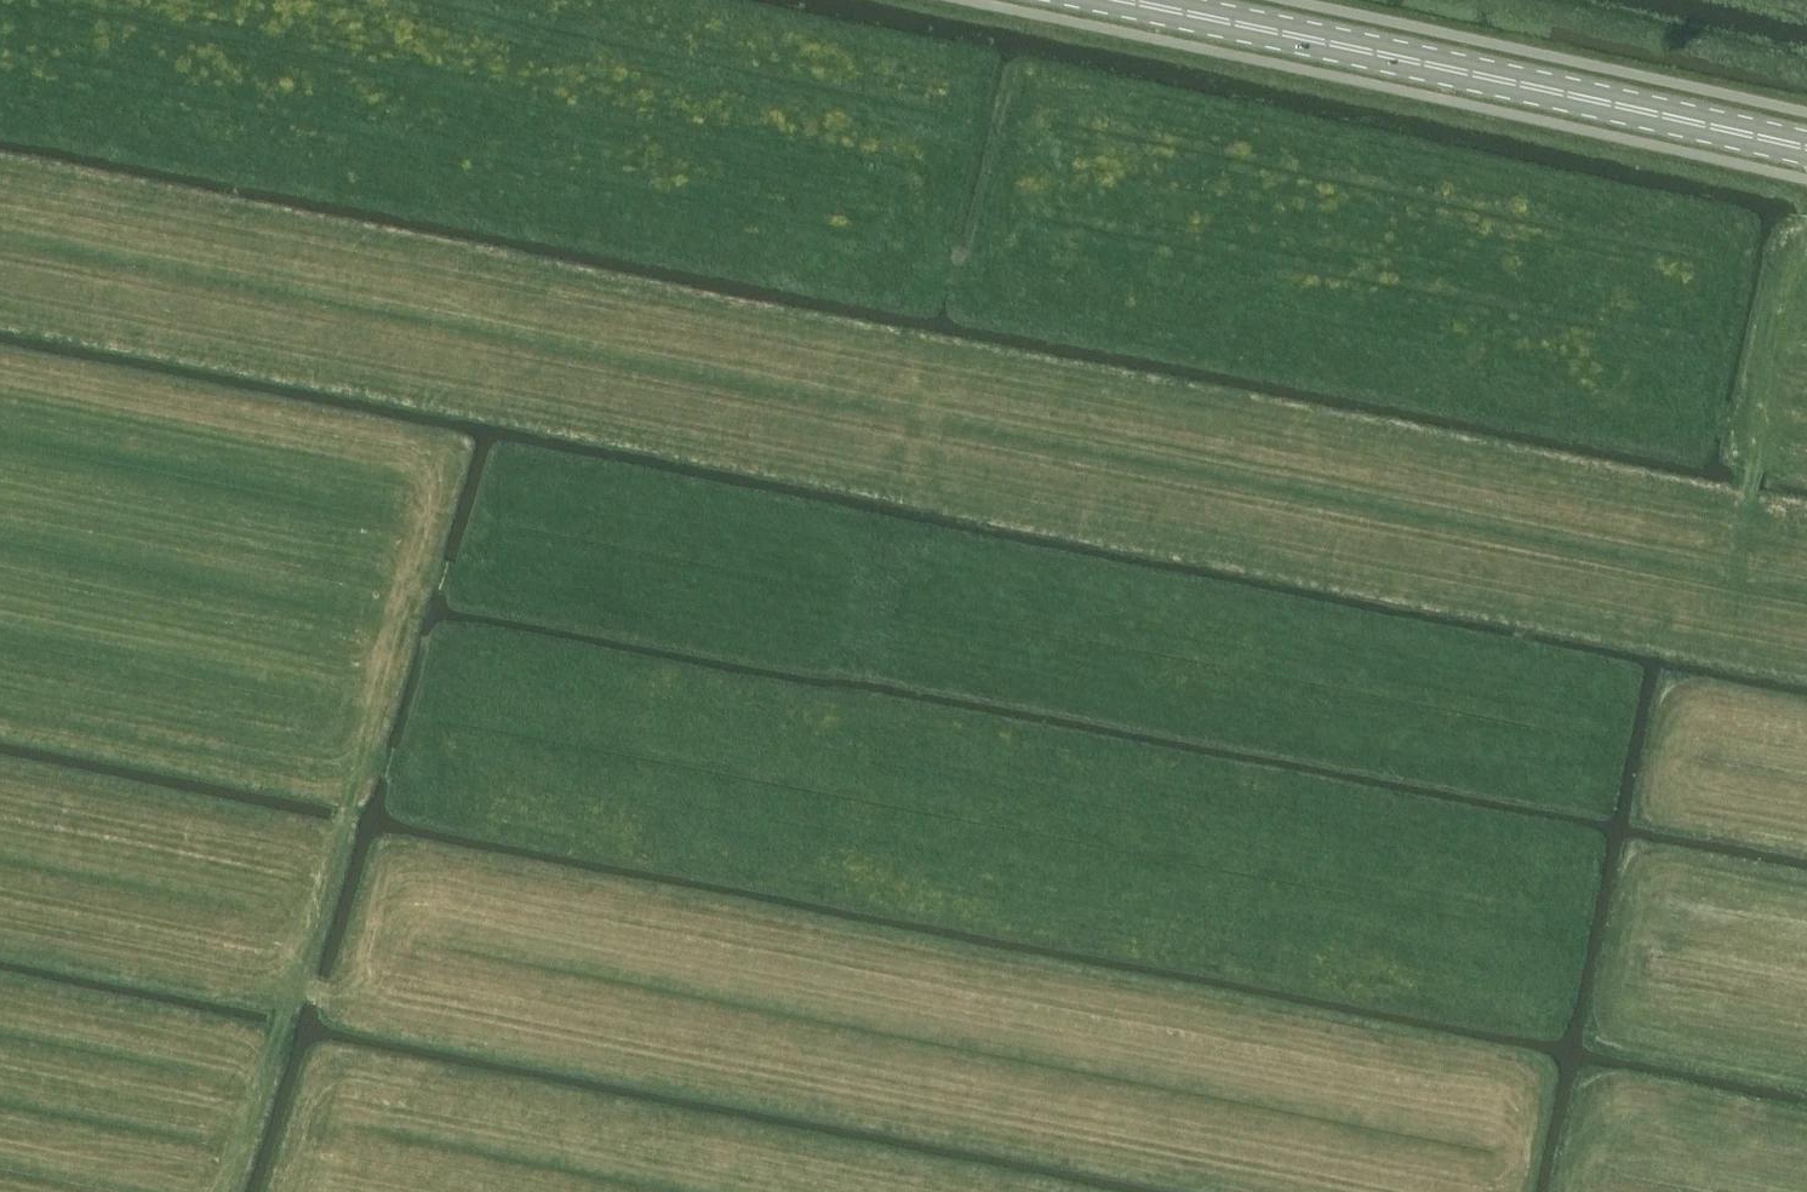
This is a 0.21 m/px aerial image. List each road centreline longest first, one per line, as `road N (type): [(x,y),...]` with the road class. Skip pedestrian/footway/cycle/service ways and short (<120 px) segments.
road 1 (primary): [(1806,149),(1112,0)]

